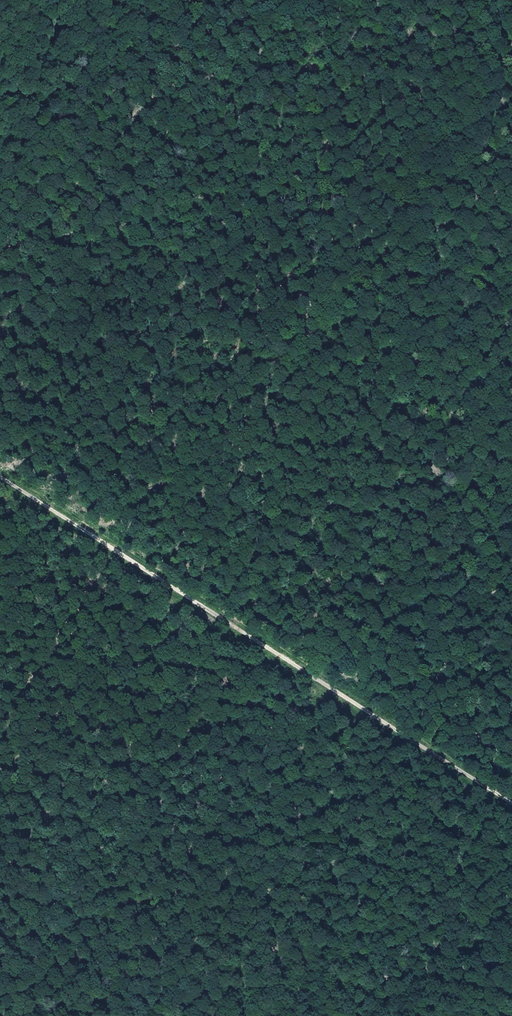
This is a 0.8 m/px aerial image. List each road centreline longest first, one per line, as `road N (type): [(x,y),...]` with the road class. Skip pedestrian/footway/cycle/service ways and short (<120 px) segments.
road 1 (track): [(511,5),(236,443),(0,566)]
road 2 (track): [(511,805),(0,476)]
road 3 (track): [(151,573),(236,443),(511,307)]
road 4 (track): [(0,221),(136,0)]
road 5 (track): [(511,575),(410,740)]

